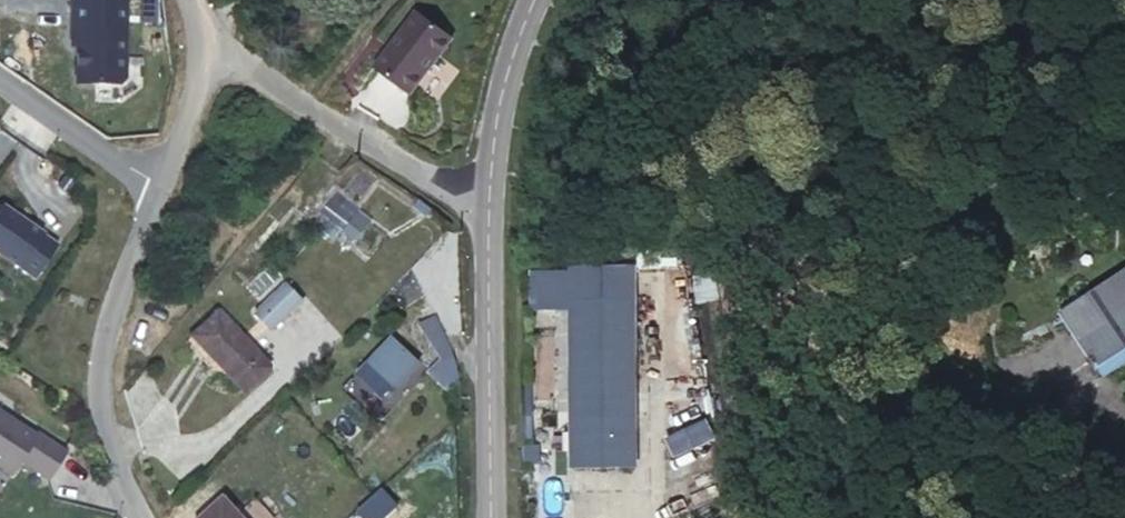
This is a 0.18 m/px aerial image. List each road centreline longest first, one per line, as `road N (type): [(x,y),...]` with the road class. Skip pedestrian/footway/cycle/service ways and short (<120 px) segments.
road 1 (residential): [(162,185),(107,334),(98,387),(142,517)]
road 2 (residential): [(196,53),(247,70),(453,196),(488,196)]
road 3 (tertiary): [(493,517),(488,196)]
road 4 (tertiary): [(488,196),(511,56),(534,0)]
road 5 (residential): [(0,81),(162,185)]
road 6 (residential): [(196,53),(185,129),(162,185)]

